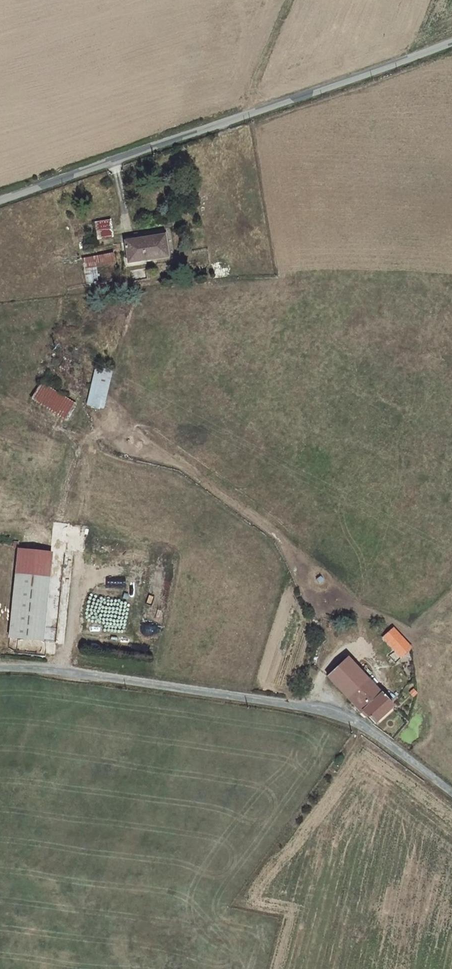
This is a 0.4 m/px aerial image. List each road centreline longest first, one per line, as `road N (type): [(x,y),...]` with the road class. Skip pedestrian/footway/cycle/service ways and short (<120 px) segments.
road 1 (unclassified): [(451,794),(335,713),(0,668)]
road 2 (unclassified): [(451,45),(0,201)]

